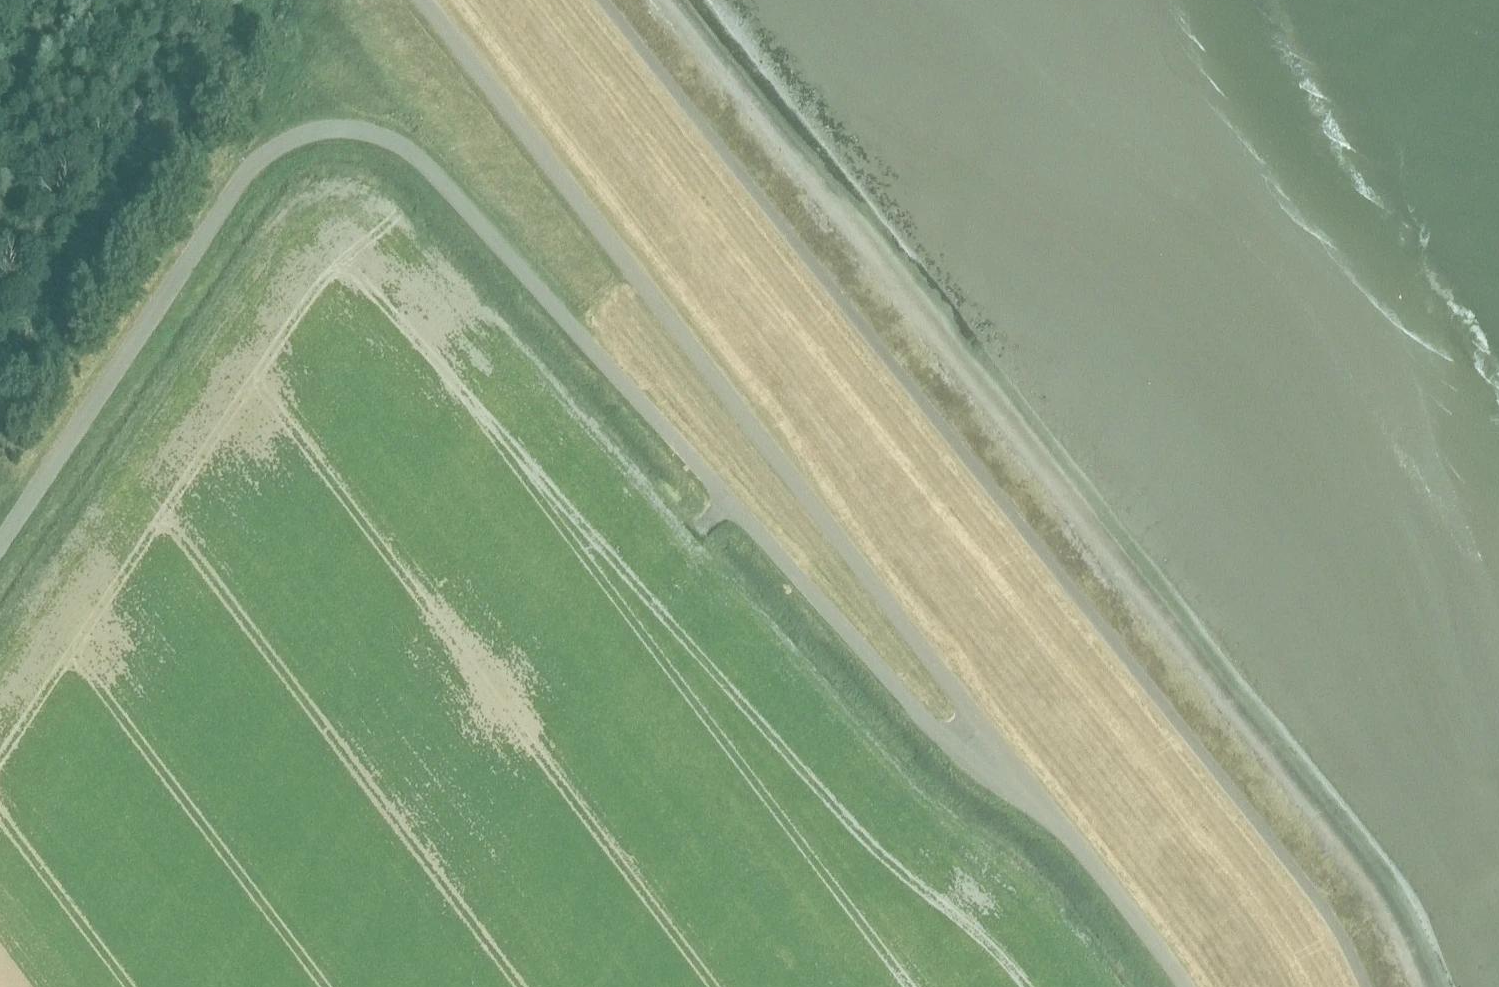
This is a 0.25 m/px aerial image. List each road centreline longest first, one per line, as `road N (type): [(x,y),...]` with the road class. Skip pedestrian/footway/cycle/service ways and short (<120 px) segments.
road 1 (unclassified): [(0,544),(238,184),(290,142),(362,132),(426,165),(933,727),(1007,772)]
road 2 (unclassified): [(1007,772),(579,190),(428,0)]
road 3 (unclassified): [(1185,986),(1109,884),(1007,772)]

